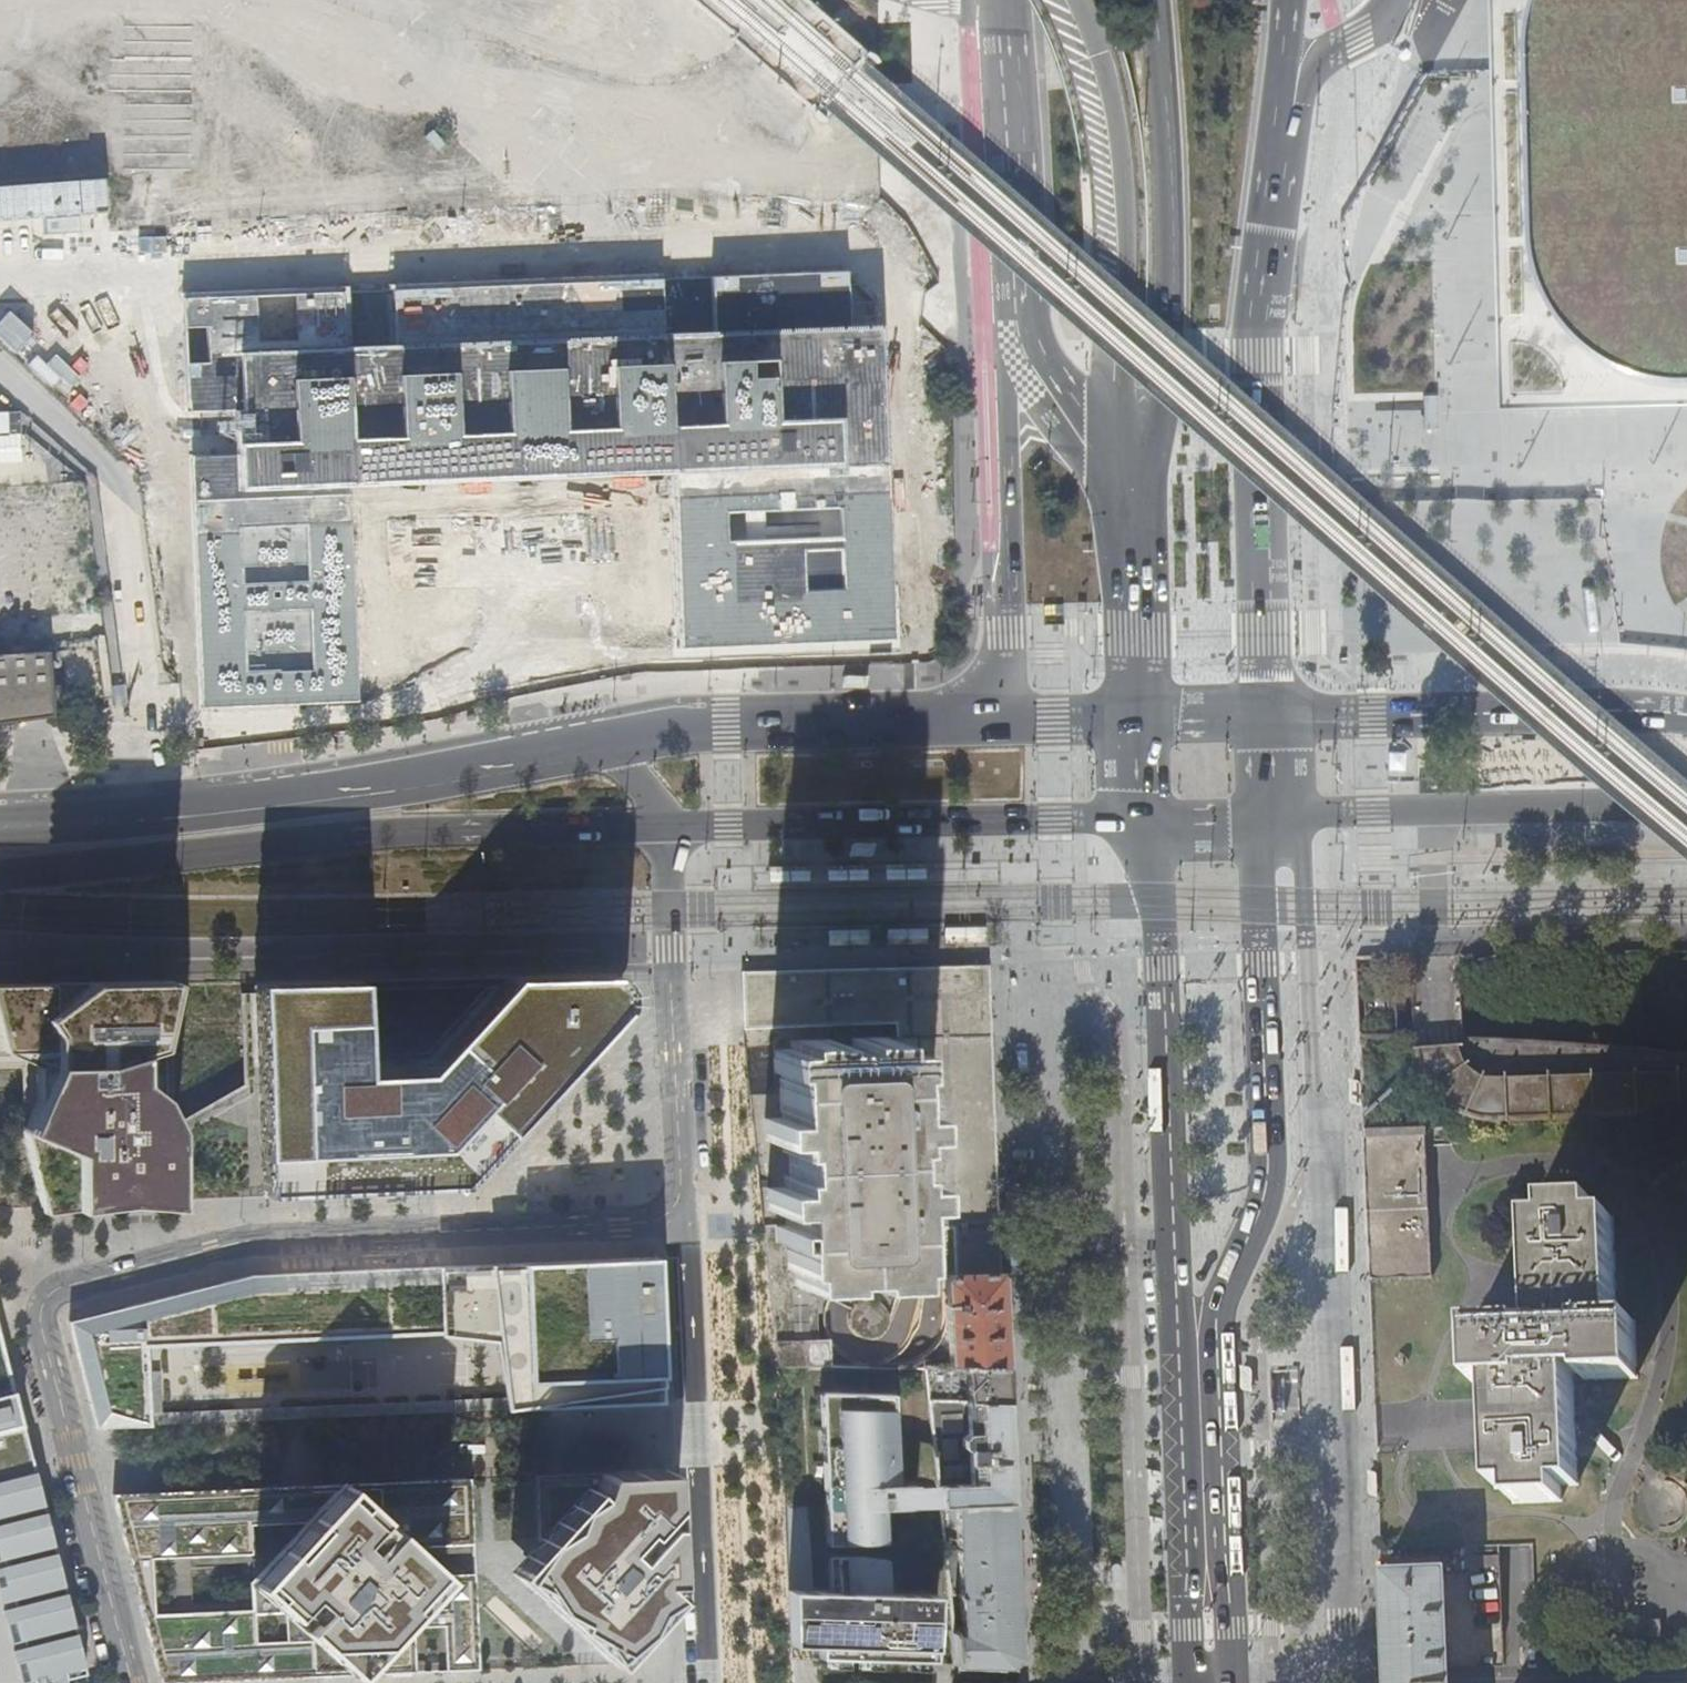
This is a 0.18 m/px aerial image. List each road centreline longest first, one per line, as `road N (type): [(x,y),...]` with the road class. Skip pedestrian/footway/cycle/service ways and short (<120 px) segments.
road 1 (residential): [(132,1682),(45,1326),(43,1307),(59,1287),(275,1238),(683,1227)]
road 2 (primary): [(0,873),(409,834),(664,823)]
road 3 (primary): [(614,736),(345,790),(0,823)]
road 4 (primary): [(1272,717),(1262,561),(1263,355),(1282,111)]
road 5 (primary): [(1197,1359),(1265,1199),(1258,896),(1281,817)]
road 6 (primary): [(1139,823),(1161,942),(1174,1236),(1197,1359)]
road 7 (motorway): [(1156,0),(1172,198),(1166,428),(1130,513)]
road 8 (trunk): [(1065,0),(1110,155),(1115,397),(1130,513)]
road 9 (primary): [(664,823),(1139,823)]
road 10 (residential): [(705,1682),(683,1227)]
road 11 (primary): [(1686,714),(1272,717)]
road 12 (primary): [(1281,817),(1686,803)]
road 13 (residential): [(683,1227),(664,823)]
road 14 (primary): [(1030,317),(1010,379),(1005,446),(1010,718)]
road 15 (primary): [(1010,718),(726,721),(614,736)]
road 16 (primary): [(1197,1359),(1207,1682)]
road 17 (primary): [(1011,0),(1030,317)]
road 18 (primary): [(1030,317),(1130,513)]
road 19 (primary): [(1130,513),(1136,718)]
road 20 (trunk): [(1282,111),(1312,69),(1396,0)]
road 21 (primary): [(1139,823),(1281,817)]
road 22 (primary): [(1272,717),(1136,718)]
road 23 (primary): [(1136,718),(1010,718)]

